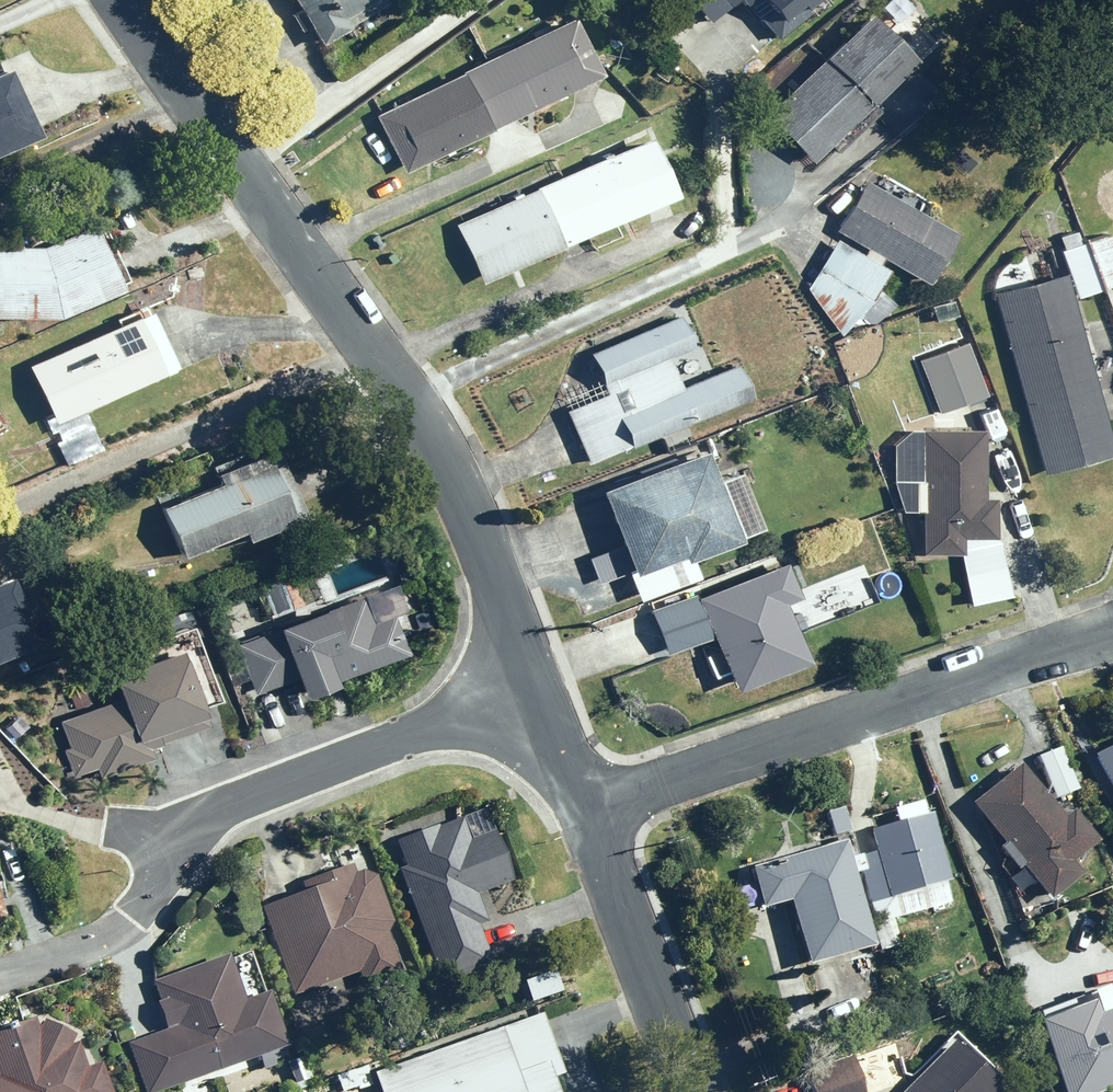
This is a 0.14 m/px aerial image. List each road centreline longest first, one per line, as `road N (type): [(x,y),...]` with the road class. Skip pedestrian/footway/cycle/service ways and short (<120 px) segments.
road 1 (residential): [(538,690),(415,397),(129,0)]
road 2 (residential): [(588,808),(1112,632)]
road 3 (residential): [(193,819),(538,690)]
road 4 (residential): [(692,1091),(588,808)]
road 5 (residential): [(0,979),(87,949),(134,917)]
road 6 (residential): [(588,808),(538,690)]

